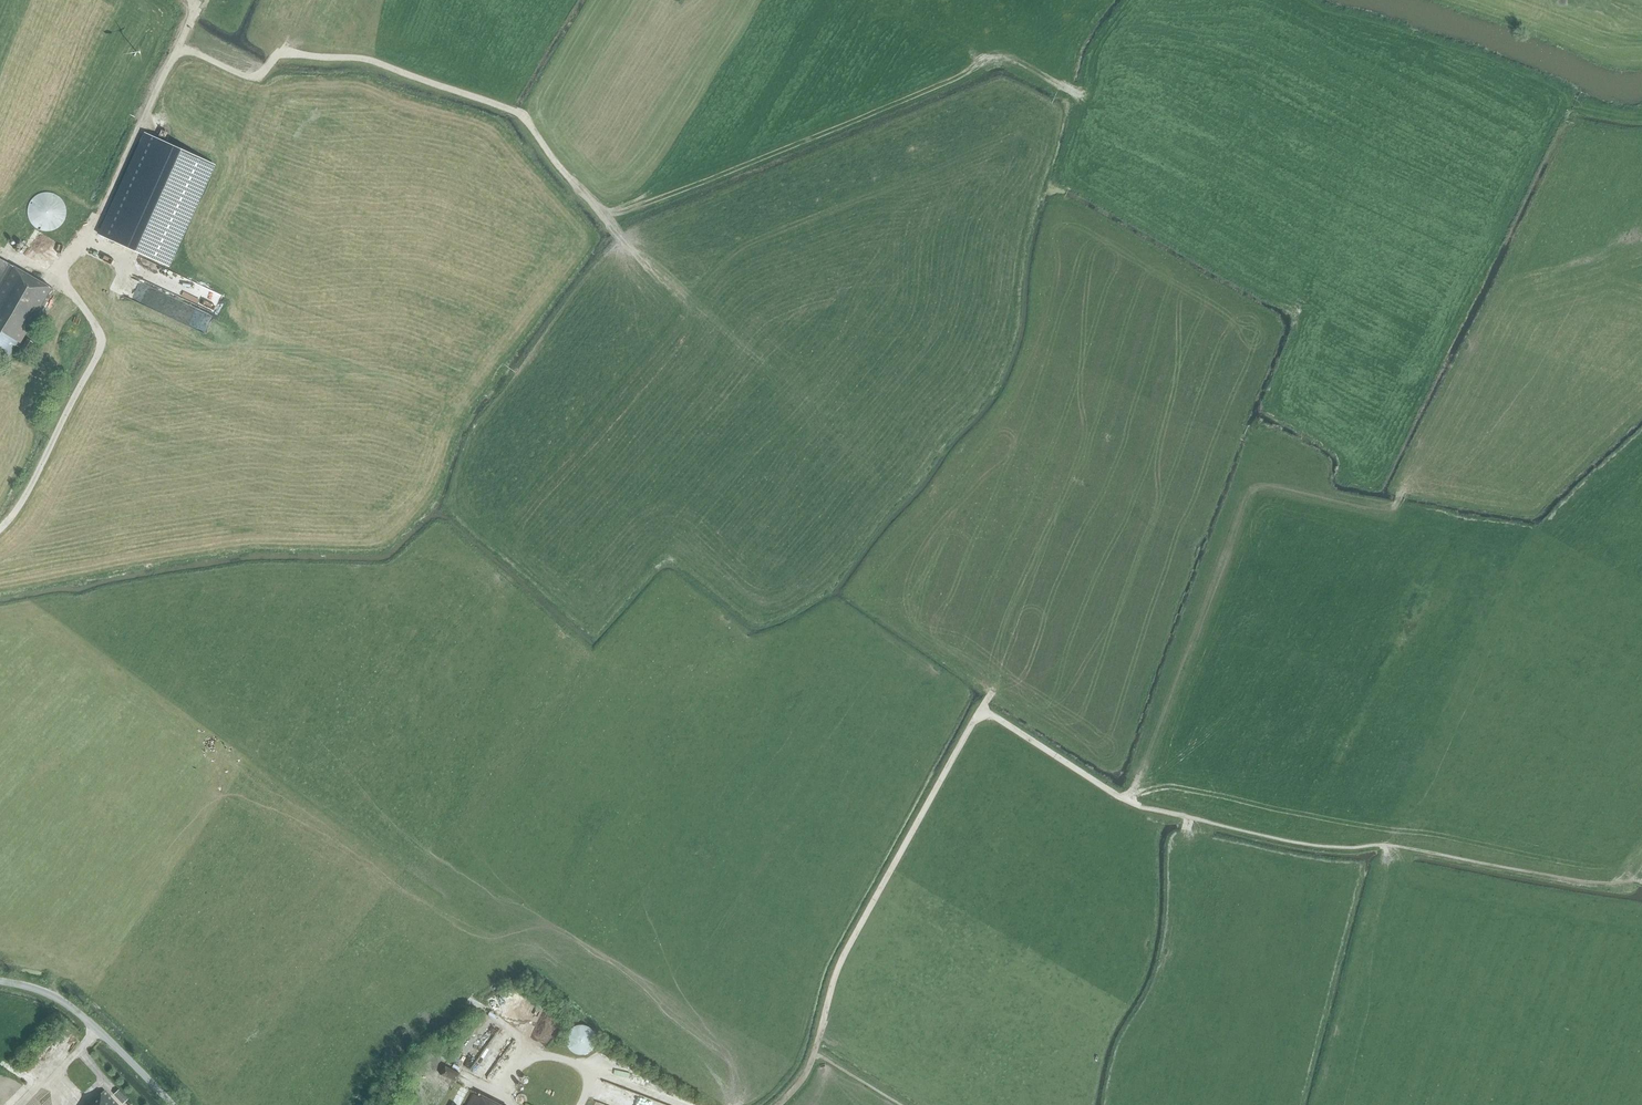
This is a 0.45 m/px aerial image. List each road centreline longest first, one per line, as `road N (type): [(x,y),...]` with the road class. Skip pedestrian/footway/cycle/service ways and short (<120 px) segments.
road 1 (unclassified): [(172,1104),(80,1013),(0,981)]

